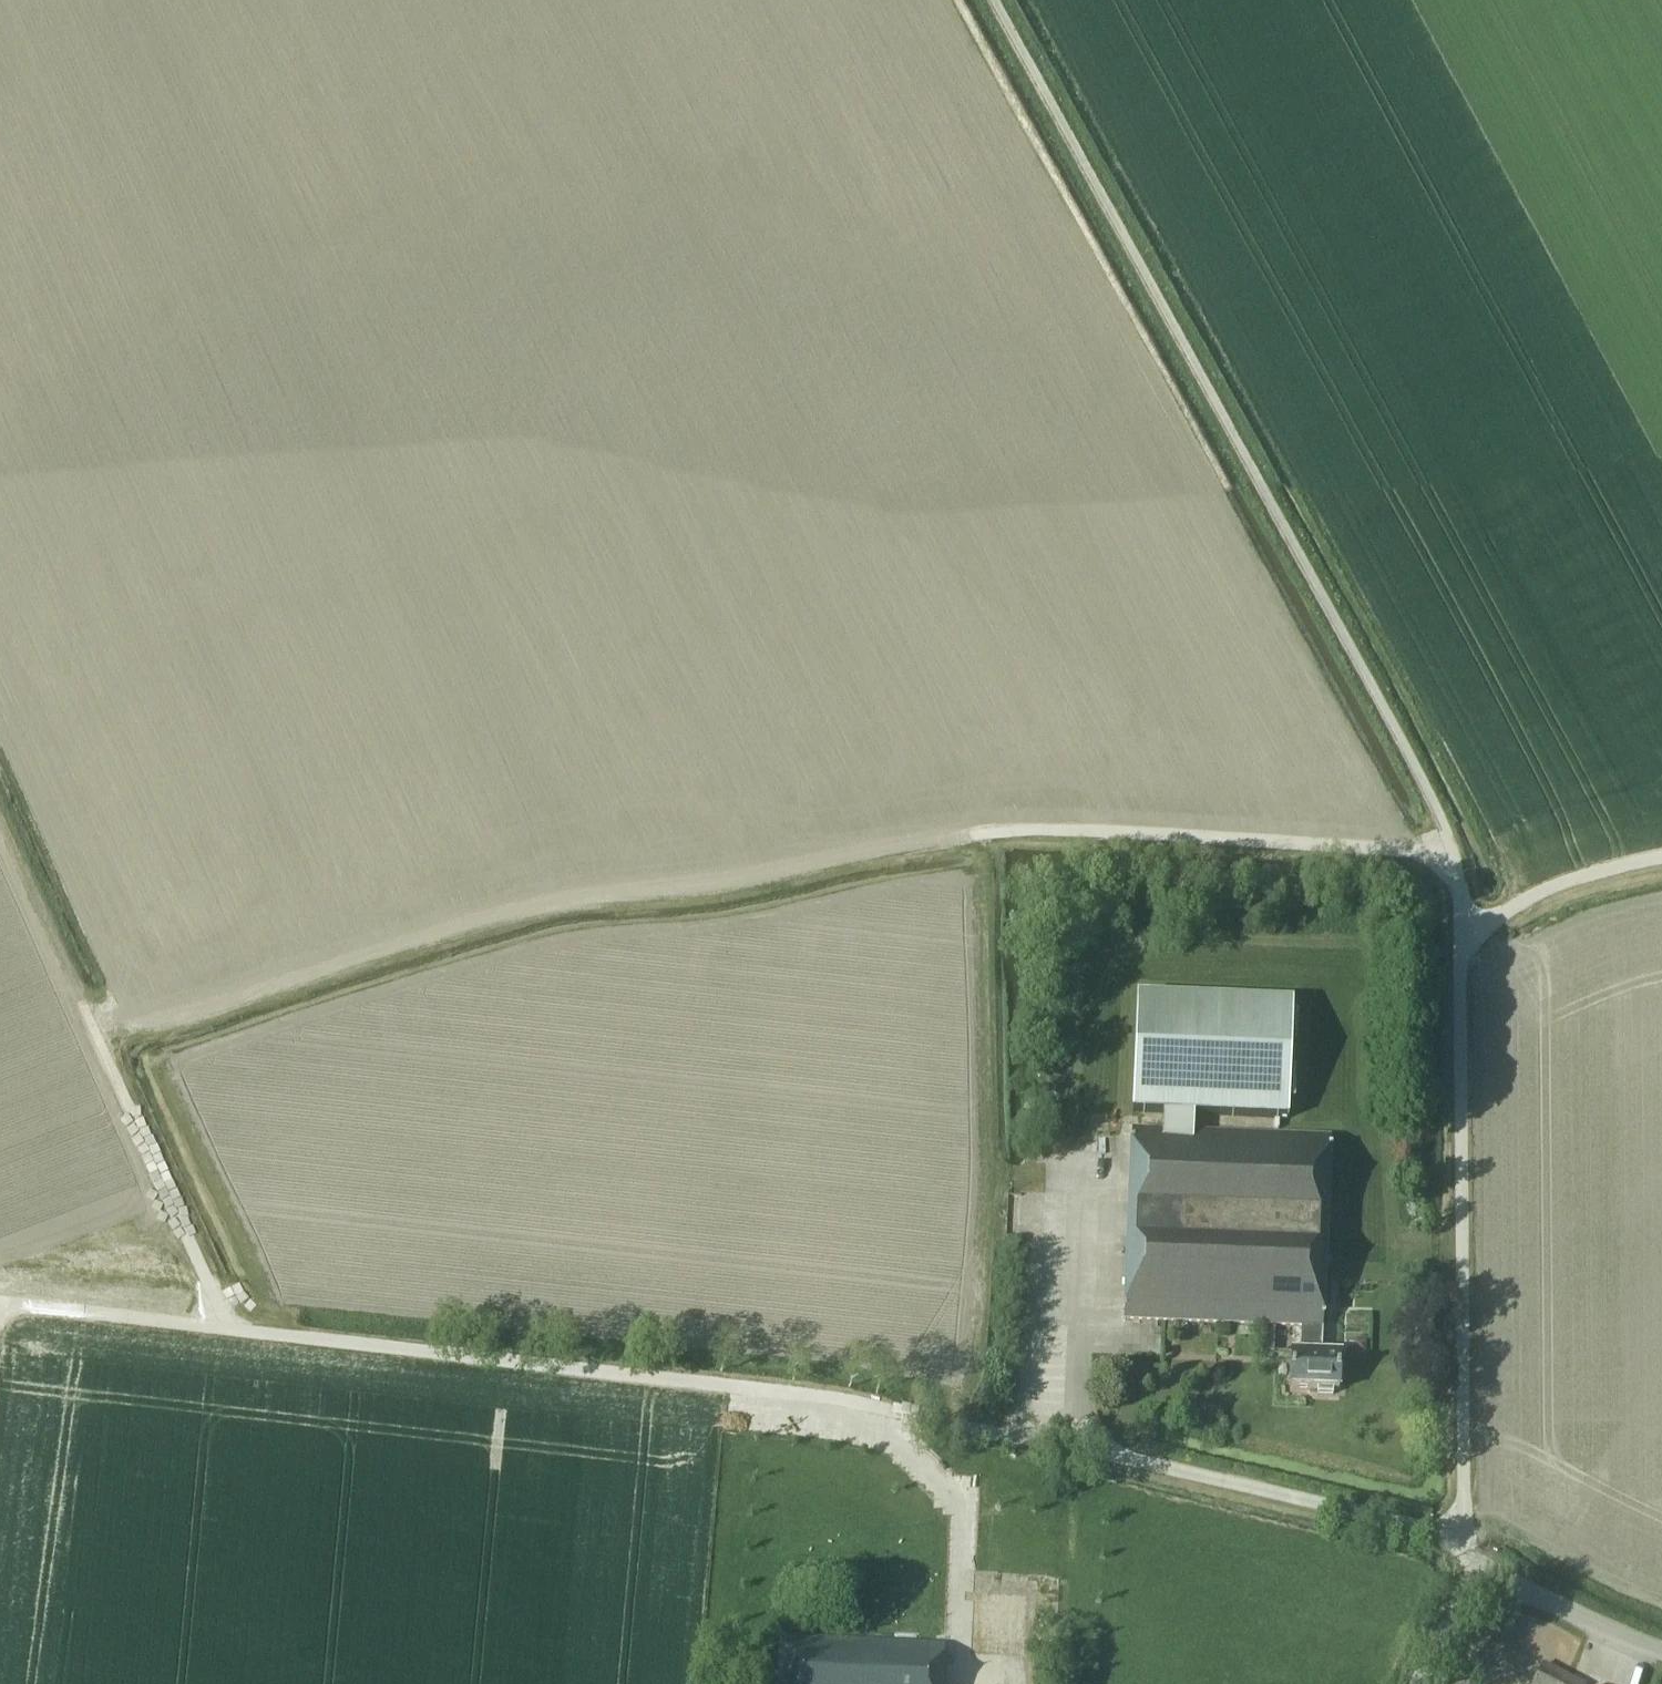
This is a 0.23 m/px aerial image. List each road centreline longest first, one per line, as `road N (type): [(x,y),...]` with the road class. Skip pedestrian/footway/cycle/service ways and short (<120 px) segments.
road 1 (tertiary): [(1486,1587),(1531,1591),(1661,1648)]

